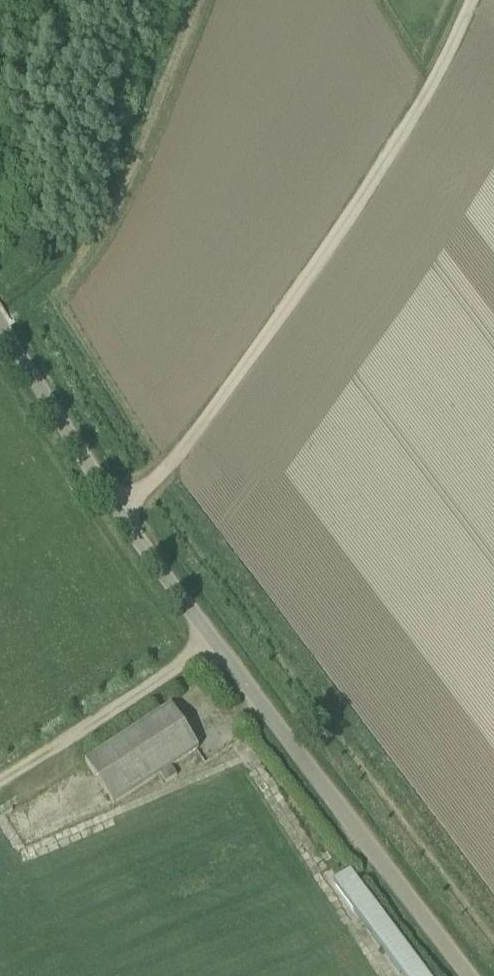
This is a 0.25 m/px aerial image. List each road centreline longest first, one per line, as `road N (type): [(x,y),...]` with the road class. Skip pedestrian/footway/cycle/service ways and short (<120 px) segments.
road 1 (unclassified): [(470,975),(213,639),(0,318)]
road 2 (track): [(125,510),(232,385),(341,228),(441,65),(471,0)]
road 3 (track): [(213,639),(0,793)]

